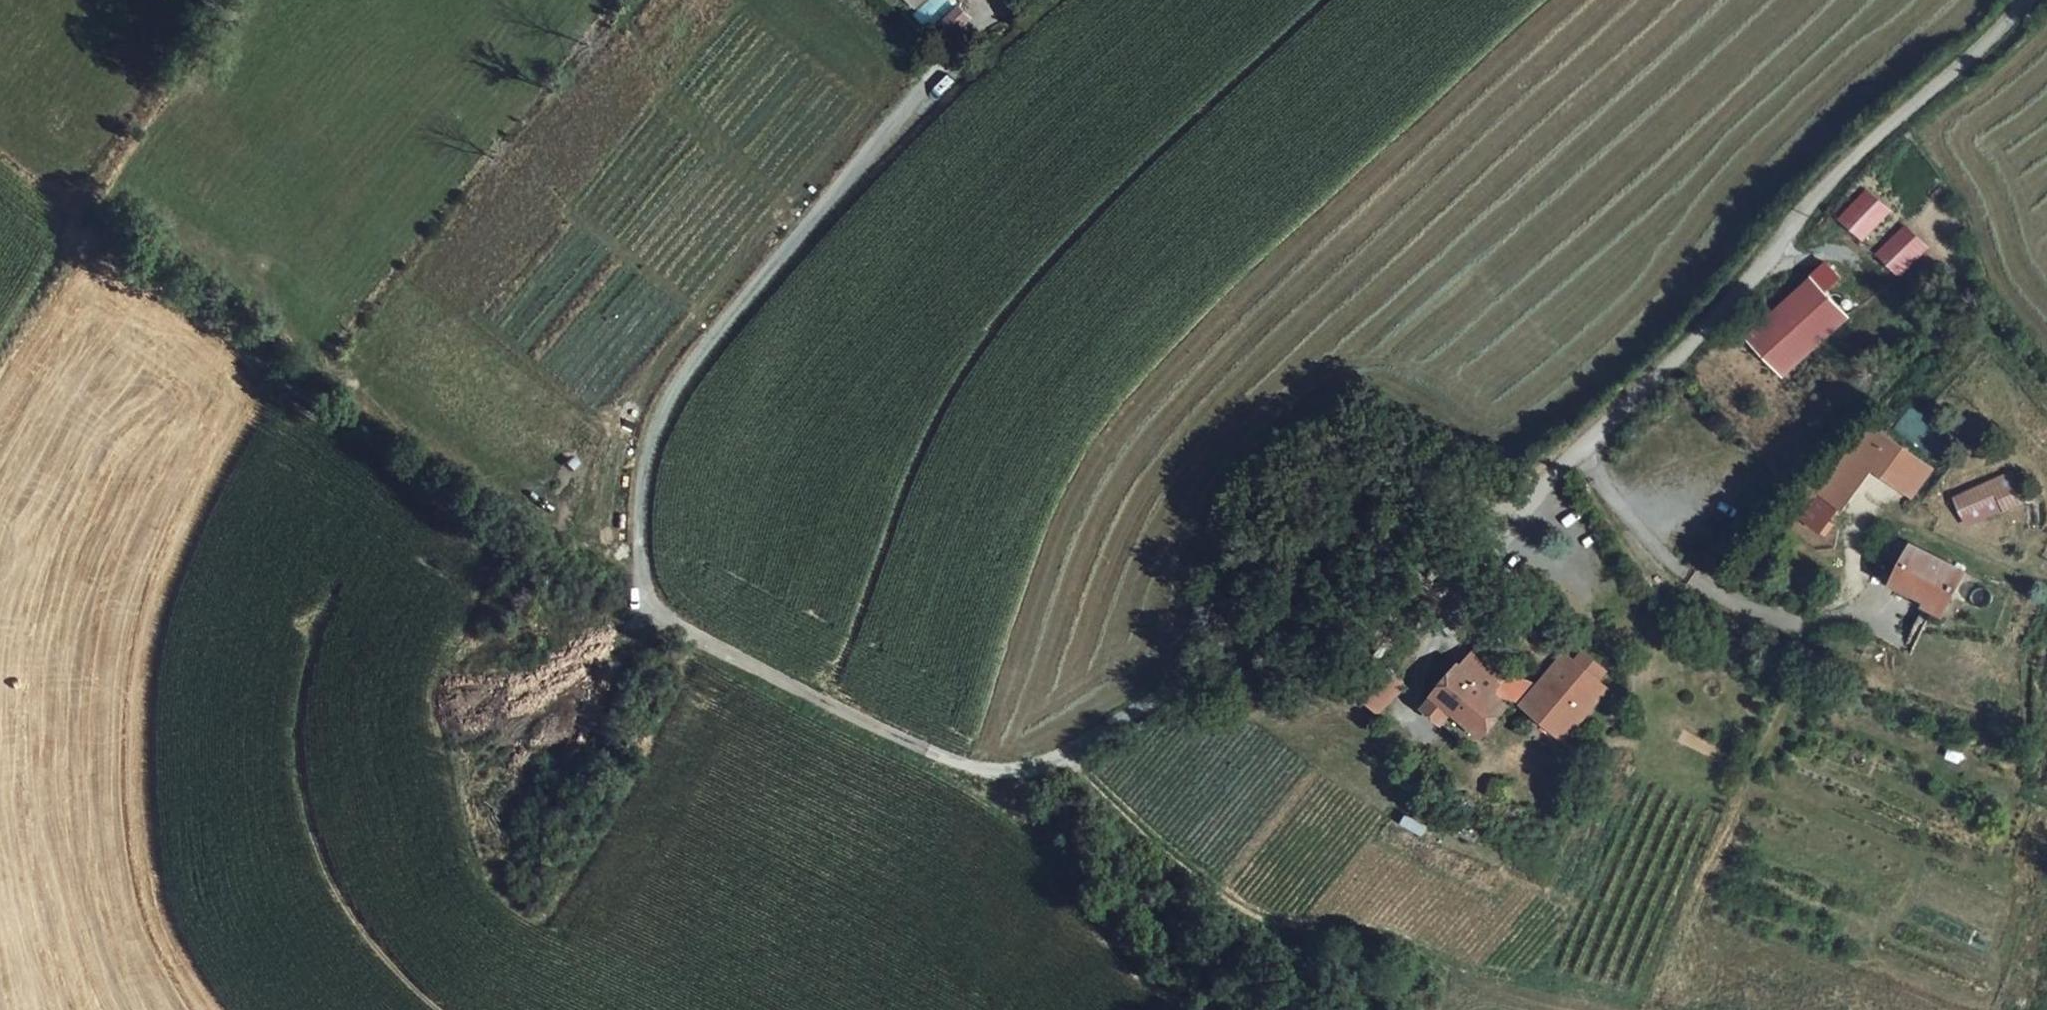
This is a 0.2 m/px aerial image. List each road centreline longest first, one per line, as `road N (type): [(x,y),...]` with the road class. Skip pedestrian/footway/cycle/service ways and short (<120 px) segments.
road 1 (unclassified): [(2028,0),(1840,171),(1771,257),(1533,499),(1392,502),(1349,537),(1267,634),(1064,756),(1015,773),(926,755),(675,626),(647,587),(641,520),(654,454),(693,370),(957,63)]
road 2 (track): [(1064,756),(1219,894),(1266,920),(1403,940),(1452,983)]
road 3 (track): [(1072,1009),(1017,830),(1015,773)]

